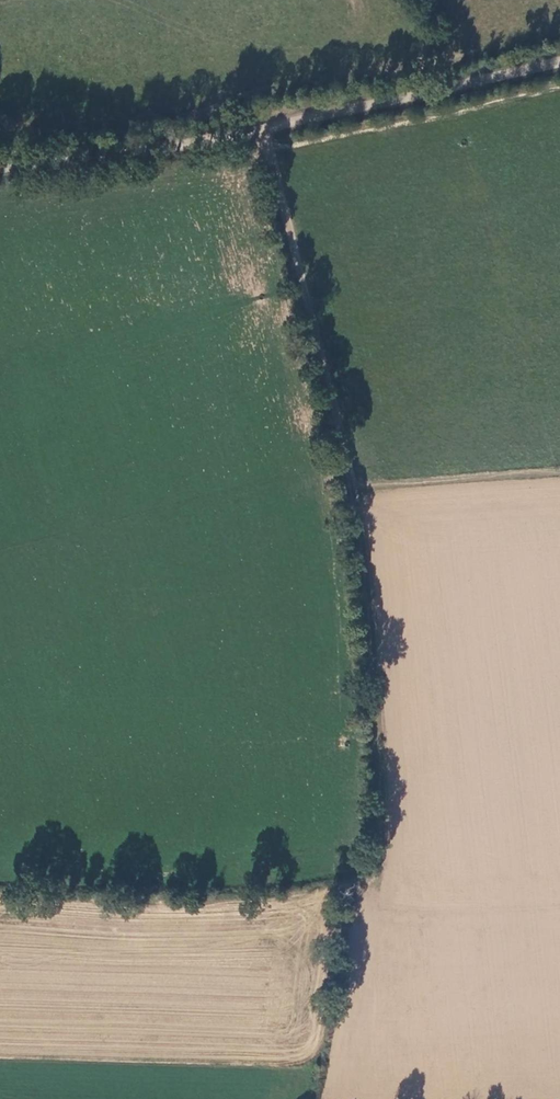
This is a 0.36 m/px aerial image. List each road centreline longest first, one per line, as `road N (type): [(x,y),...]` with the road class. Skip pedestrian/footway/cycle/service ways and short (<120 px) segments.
road 1 (unclassified): [(0,165),(147,151),(559,62)]

